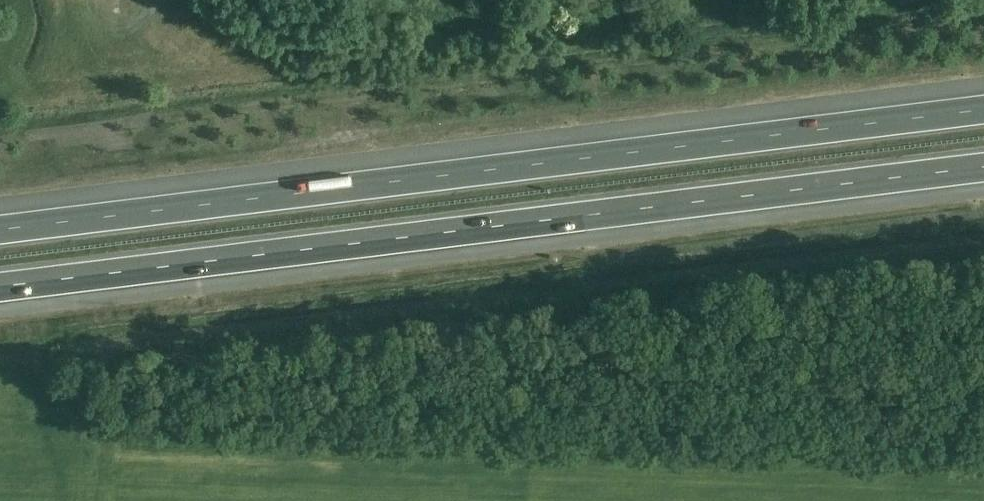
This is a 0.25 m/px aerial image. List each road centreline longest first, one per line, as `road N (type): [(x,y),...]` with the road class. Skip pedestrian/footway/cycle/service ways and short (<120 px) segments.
road 1 (motorway): [(983,110),(0,230)]
road 2 (motorway): [(0,287),(983,167)]

